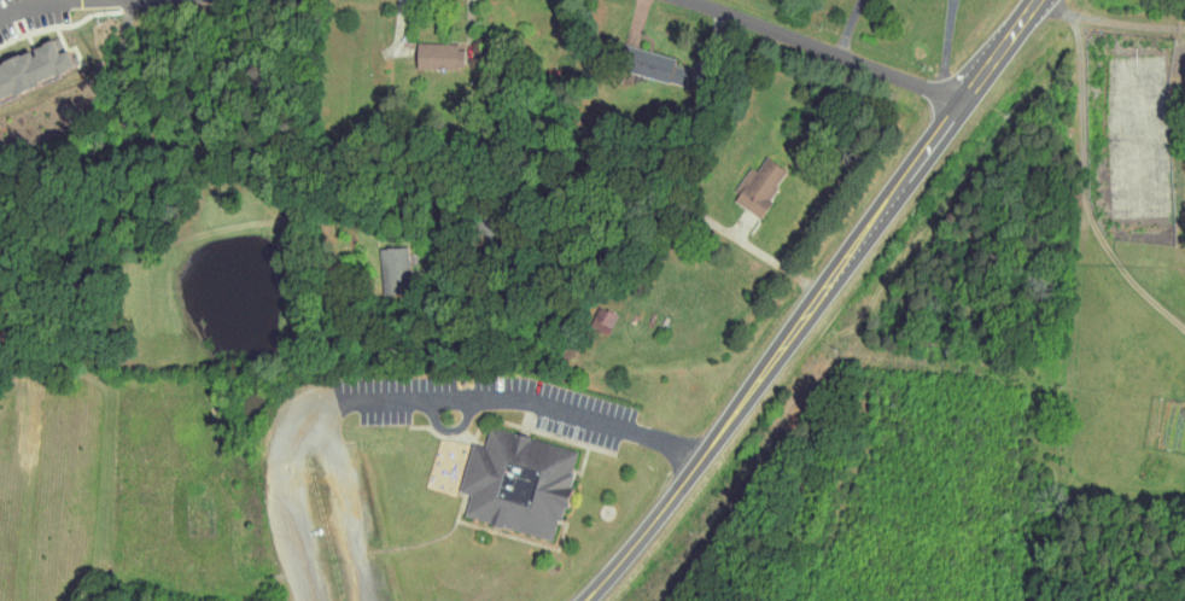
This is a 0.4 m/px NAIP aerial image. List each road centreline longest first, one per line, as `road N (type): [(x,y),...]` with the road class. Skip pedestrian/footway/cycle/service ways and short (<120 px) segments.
road 1 (primary): [(587,600),(716,443),(1039,0)]
road 2 (residential): [(126,0),(134,215),(154,232),(299,216)]
road 3 (residential): [(964,100),(707,0)]
road 4 (residential): [(1029,13),(1184,19)]

